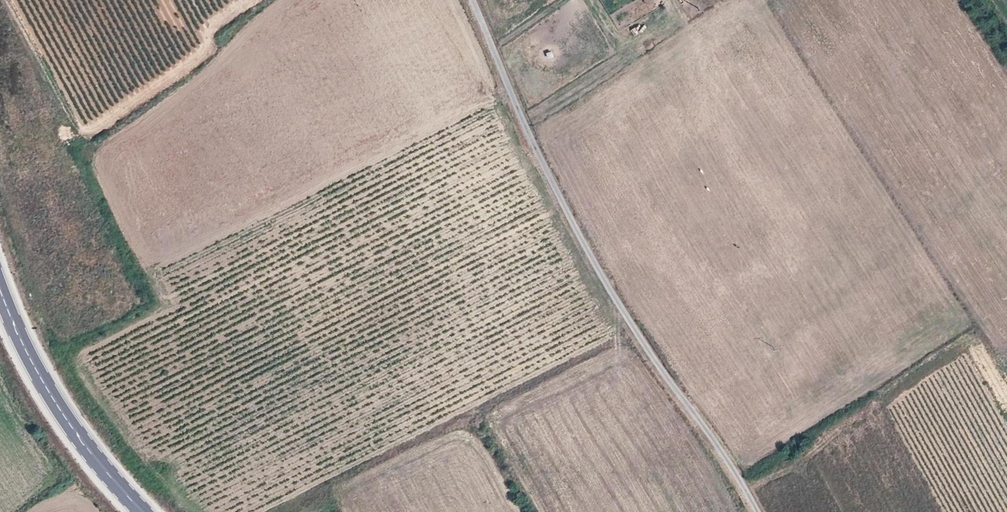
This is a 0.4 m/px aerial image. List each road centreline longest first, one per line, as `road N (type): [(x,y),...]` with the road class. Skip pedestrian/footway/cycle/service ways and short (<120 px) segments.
road 1 (track): [(757,511),(607,285),(528,141),(471,0)]
road 2 (primary): [(144,511),(66,419),(0,292)]

